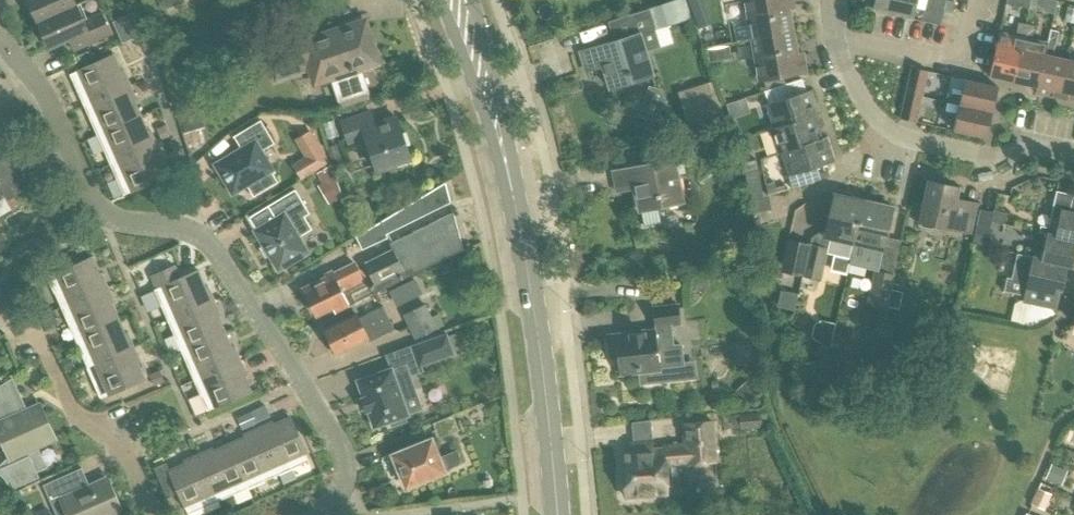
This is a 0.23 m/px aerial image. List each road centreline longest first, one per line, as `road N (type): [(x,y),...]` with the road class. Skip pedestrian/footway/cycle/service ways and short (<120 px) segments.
road 1 (residential): [(319,514),(342,484),(341,453),(301,384),(208,241),(185,229),(105,217),(96,208),(42,87)]
road 2 (residential): [(1073,150),(1033,142),(986,164),(894,140),(865,115),(840,57),(833,0)]
road 3 (secondary): [(557,514),(512,190)]
road 4 (residential): [(154,514),(117,438),(79,417),(37,328)]
road 5 (secondary): [(439,0),(512,190)]
road 6 (secondary): [(512,190),(505,119),(472,0)]

